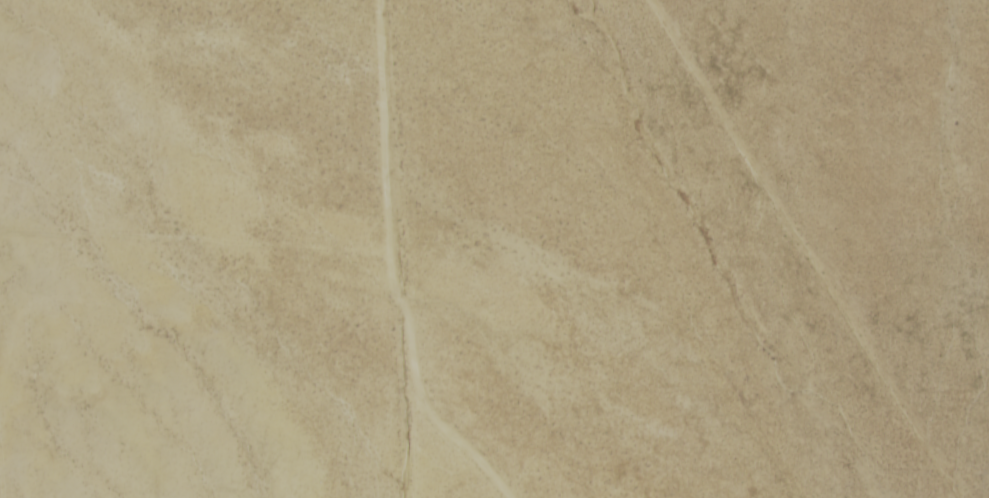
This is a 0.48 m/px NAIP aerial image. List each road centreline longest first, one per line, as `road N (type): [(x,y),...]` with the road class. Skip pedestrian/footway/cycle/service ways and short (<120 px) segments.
road 1 (residential): [(630,0),(919,497)]
road 2 (residential): [(419,497),(393,0)]

